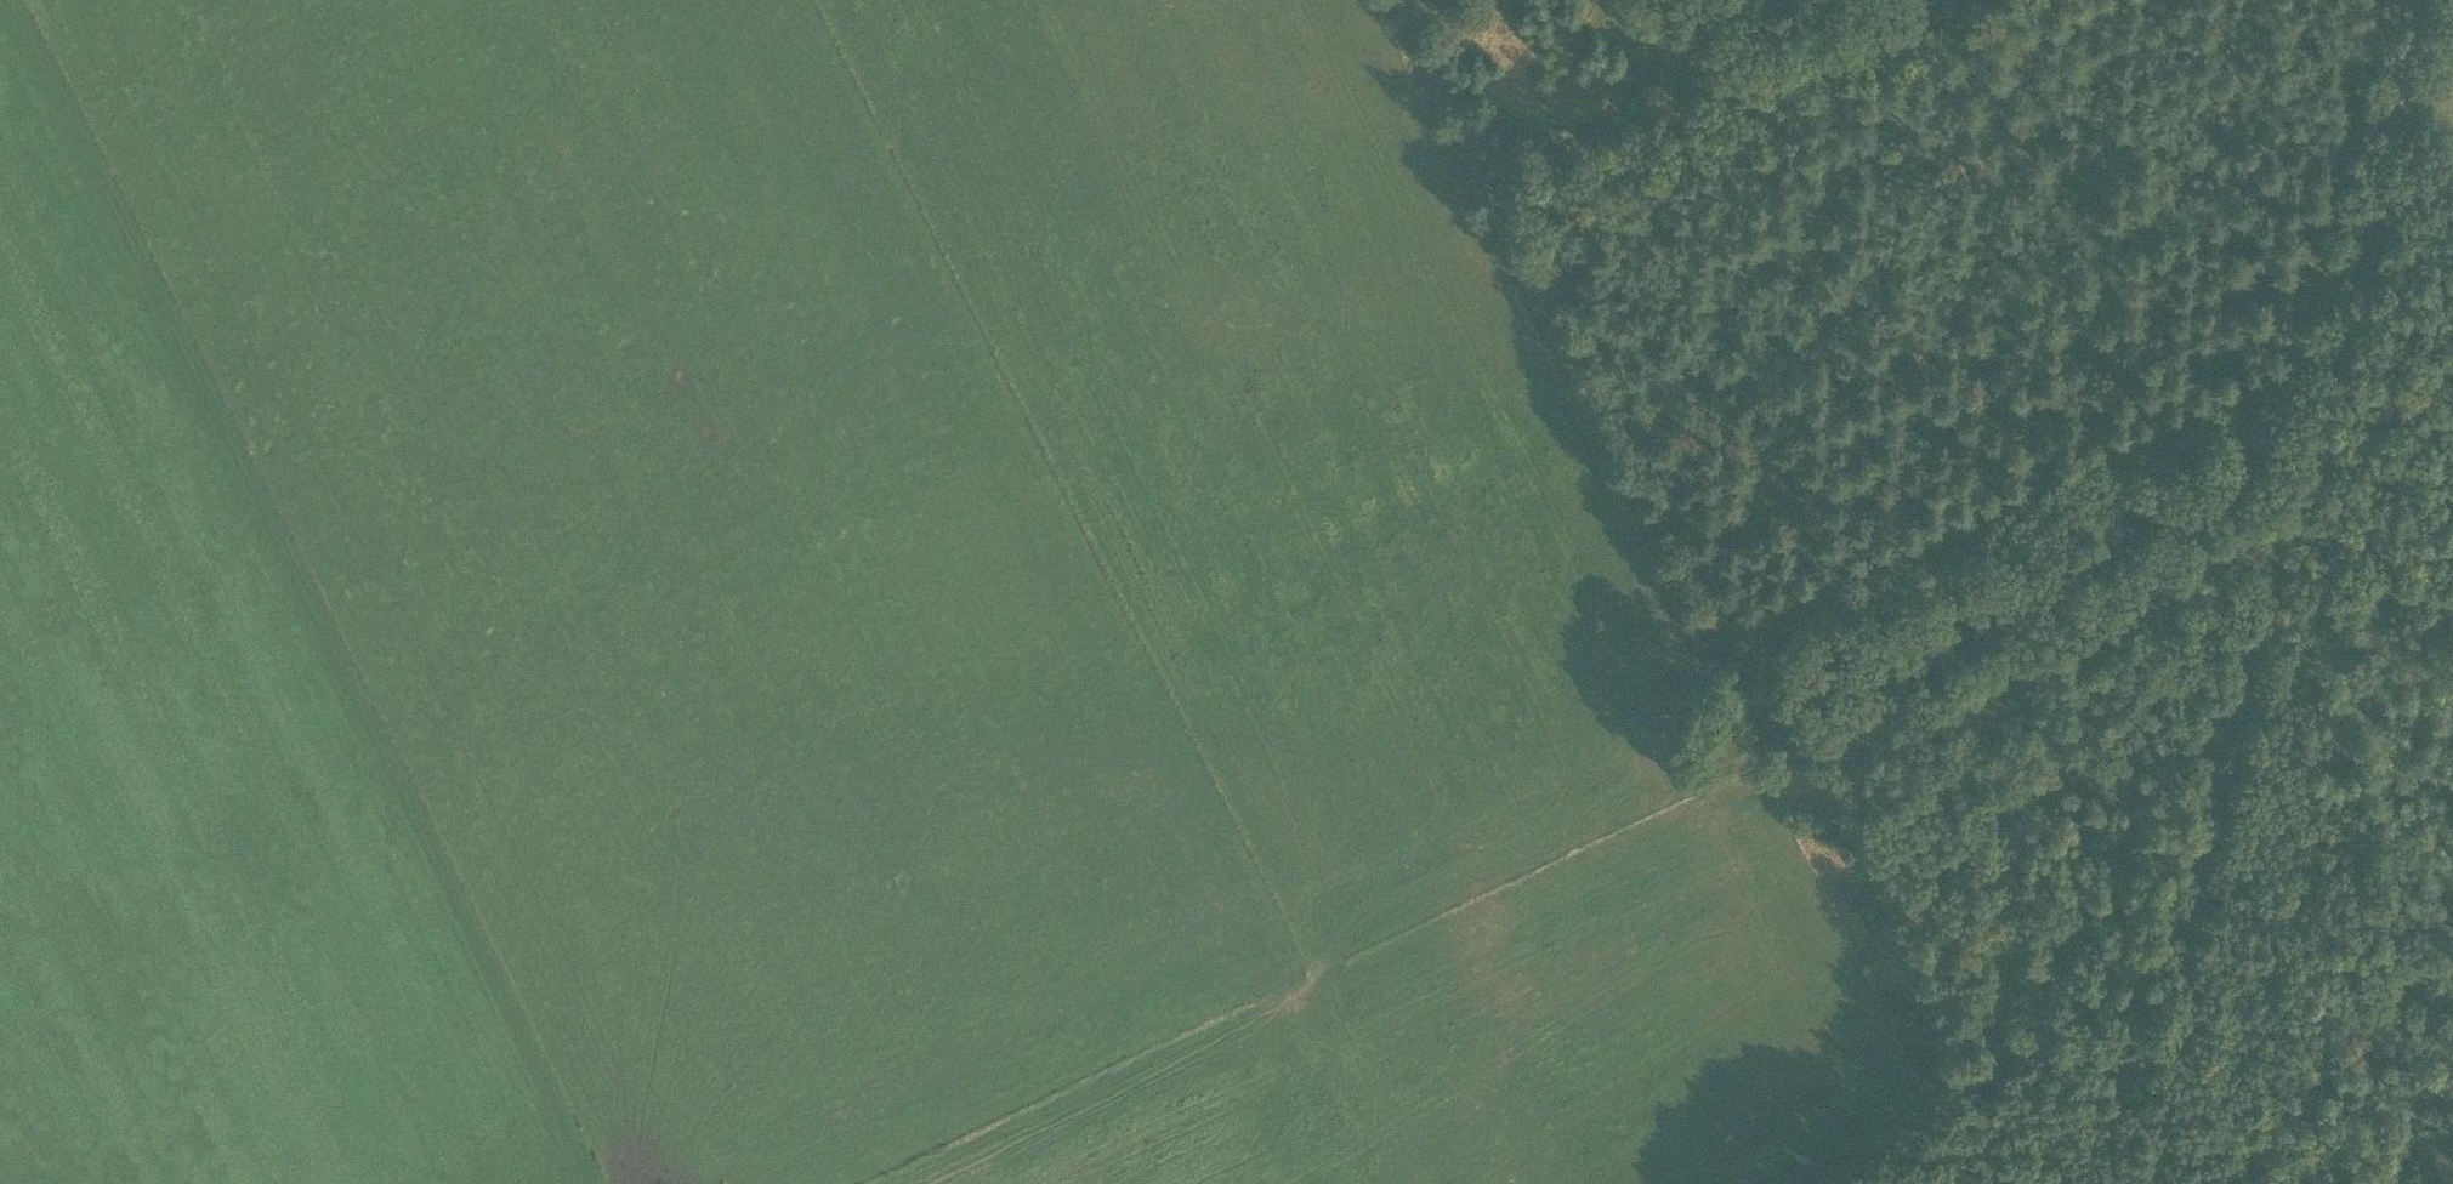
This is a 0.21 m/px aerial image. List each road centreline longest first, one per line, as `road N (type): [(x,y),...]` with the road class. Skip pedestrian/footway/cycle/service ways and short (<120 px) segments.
road 1 (track): [(2415,0),(2174,923),(2160,944)]
road 2 (track): [(2160,944),(1812,1183)]
road 3 (track): [(2160,944),(2140,1183)]

